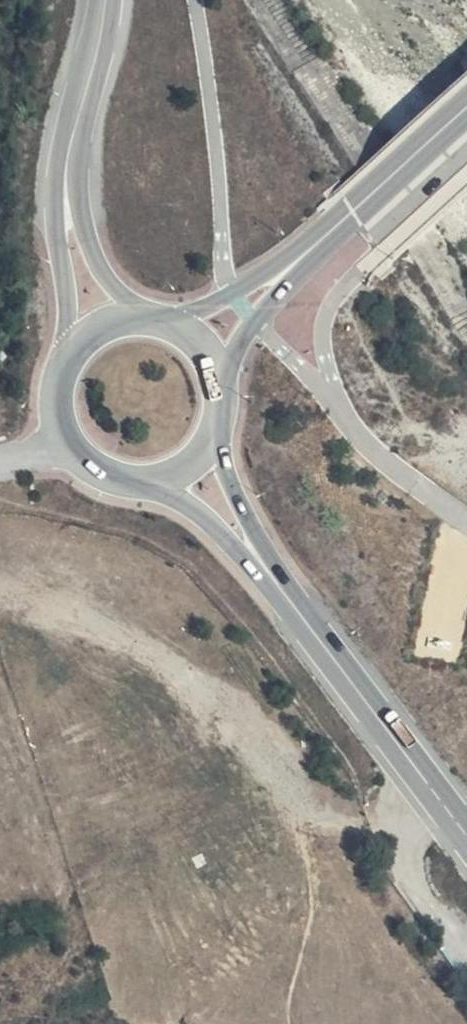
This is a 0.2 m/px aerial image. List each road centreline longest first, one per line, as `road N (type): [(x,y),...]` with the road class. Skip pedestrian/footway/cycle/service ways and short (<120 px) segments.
road 1 (track): [(421,828),(300,805),(203,685),(82,603),(0,588)]
road 2 (primary): [(466,836),(269,566)]
road 3 (primary): [(466,113),(309,256)]
road 4 (tertiary): [(68,186),(106,0)]
road 5 (track): [(466,947),(411,868),(432,787)]
road 6 (primary): [(63,359),(54,384),(61,435),(93,473),(139,487)]
road 7 (tertiary): [(68,186),(63,359)]
road 8 (primary): [(231,393),(256,320),(309,256)]
road 9 (primary): [(139,487),(190,507),(269,566)]
road 10 (primary): [(309,256),(236,297),(169,314)]
road 11 (tertiary): [(141,310),(96,261),(68,186)]
road 12 (primary): [(269,566),(220,440)]

